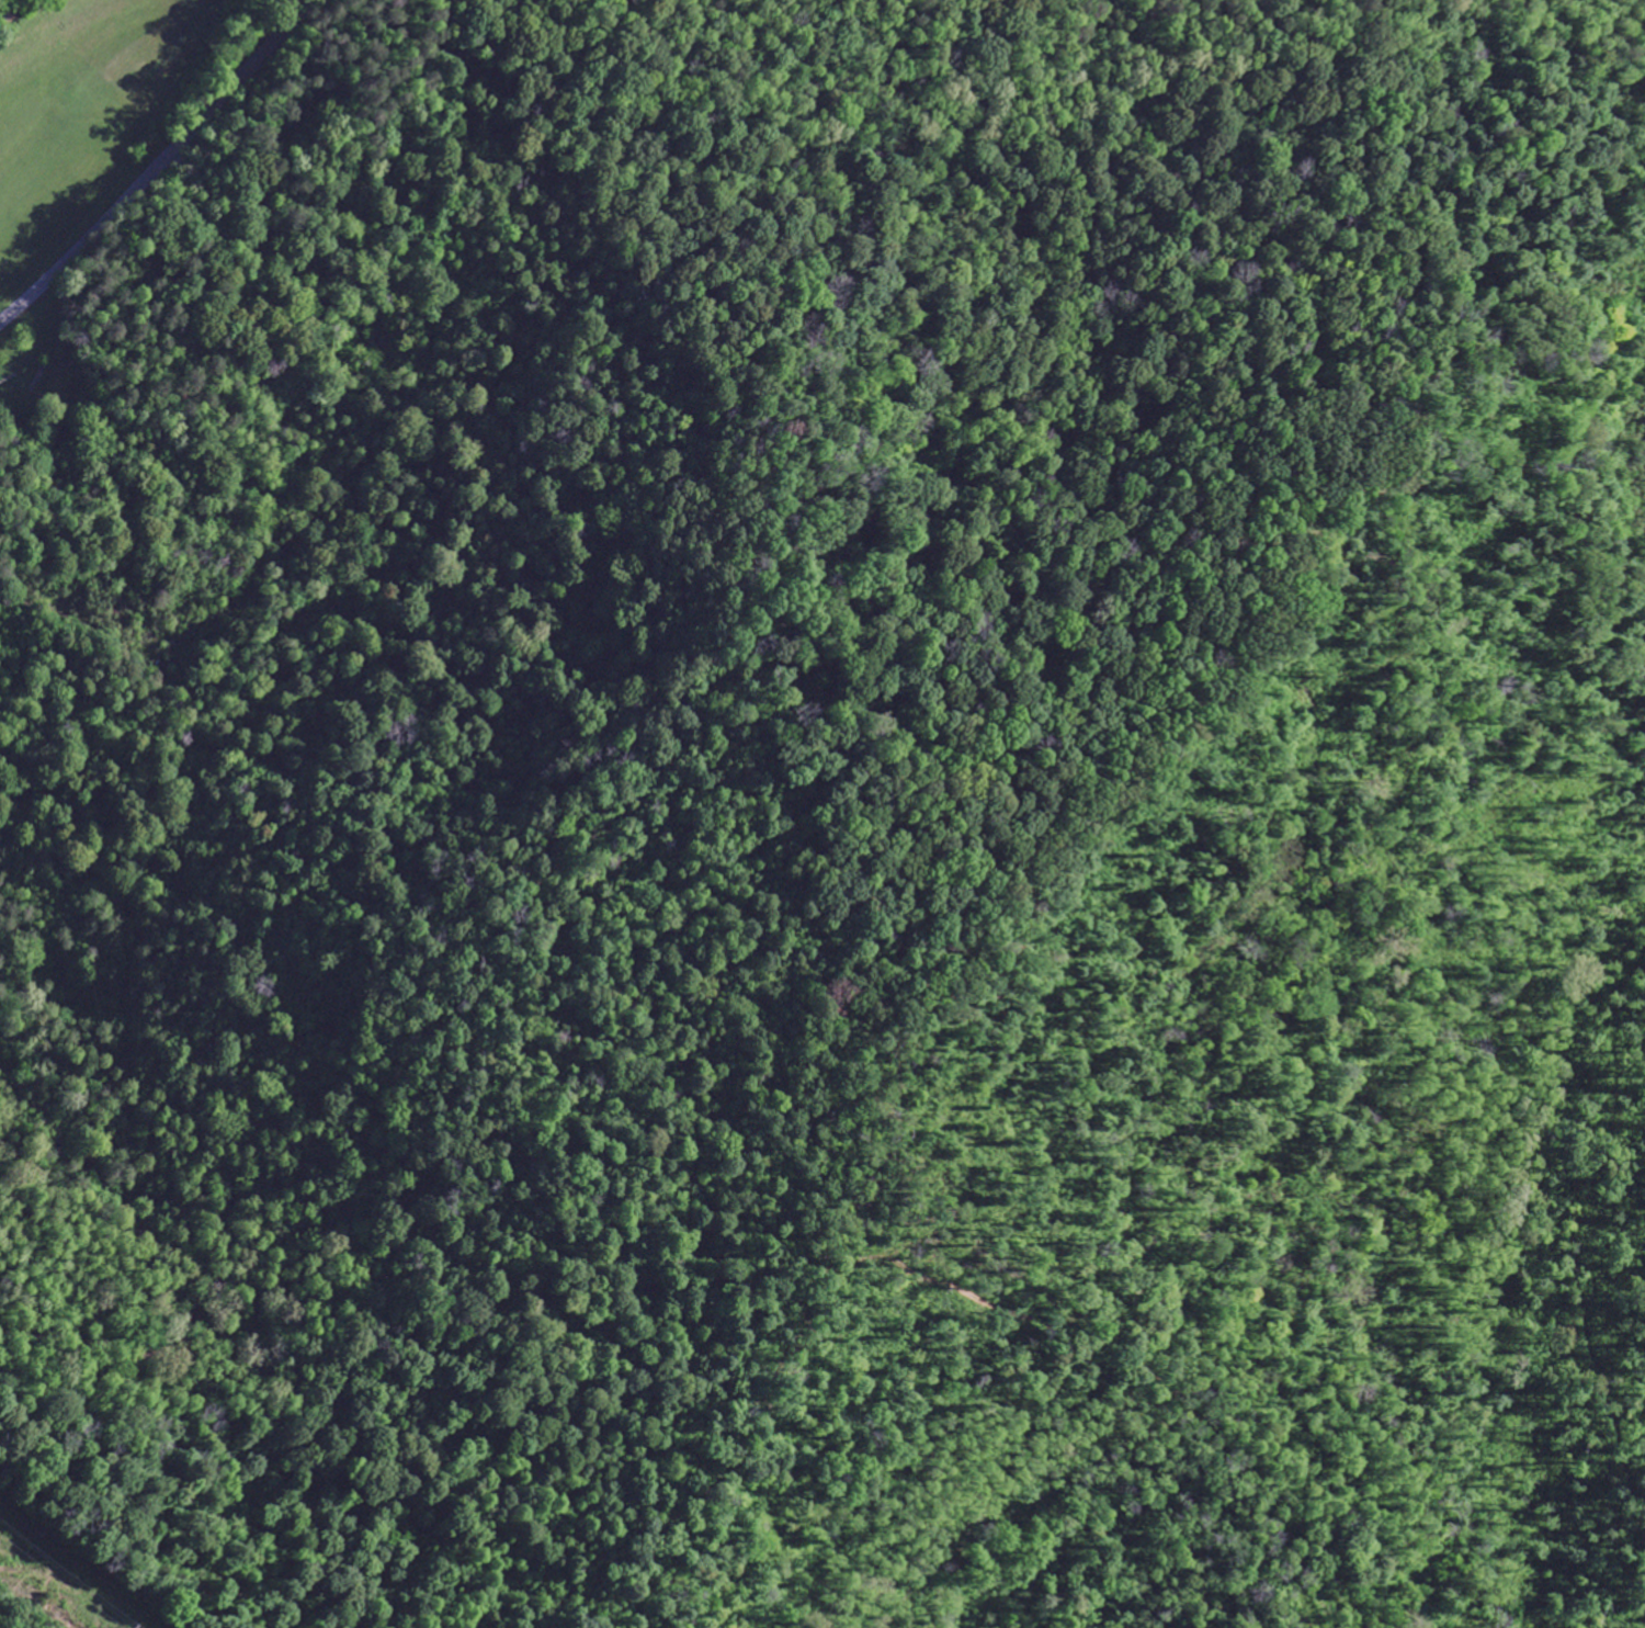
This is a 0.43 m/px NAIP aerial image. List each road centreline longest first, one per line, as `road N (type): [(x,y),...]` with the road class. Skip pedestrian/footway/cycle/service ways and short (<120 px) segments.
road 1 (tertiary): [(0,326),(316,0)]

